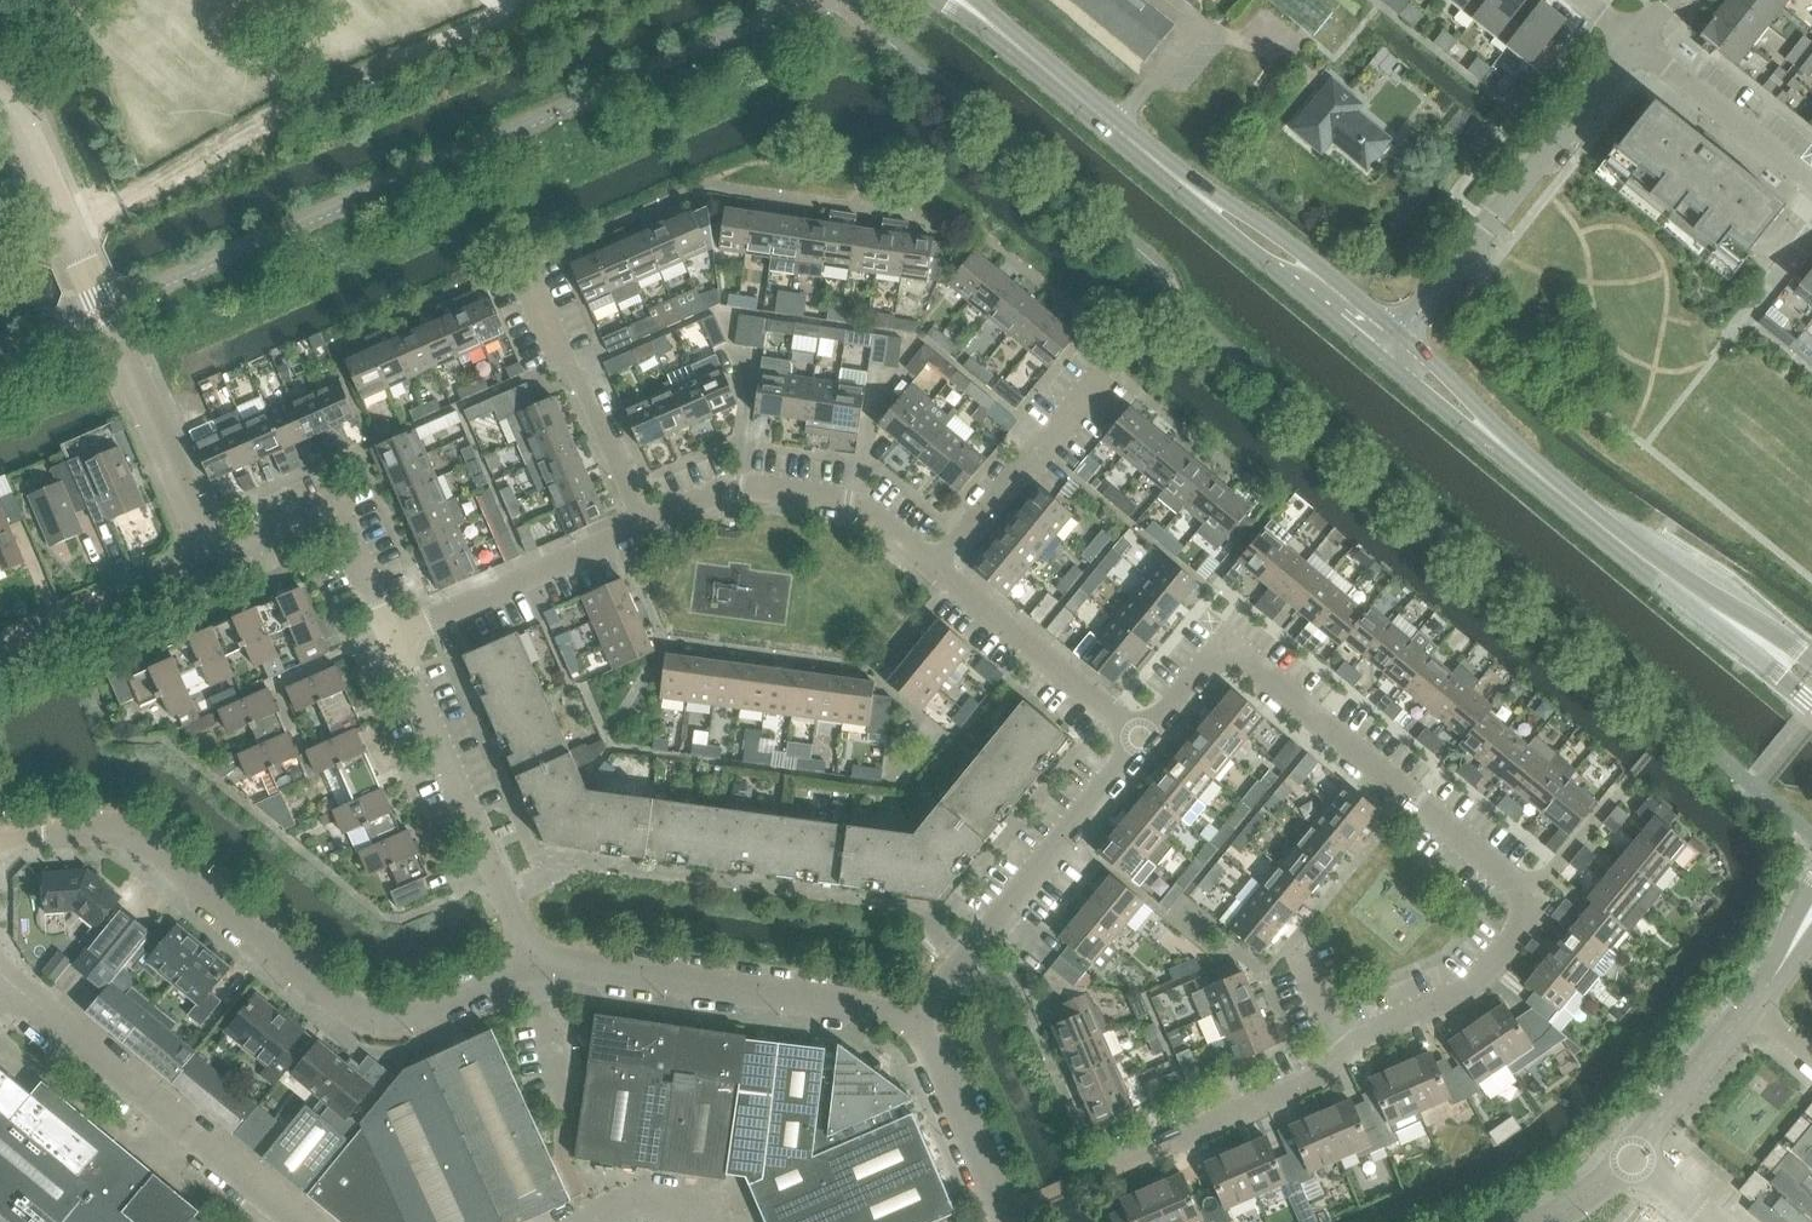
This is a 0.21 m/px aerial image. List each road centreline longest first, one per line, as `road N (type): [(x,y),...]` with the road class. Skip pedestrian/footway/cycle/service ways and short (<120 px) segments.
road 1 (residential): [(1096,1168),(1302,1083),(1375,1029),(1475,983),(1522,920),(1521,889),(1222,637),(1141,734)]
road 2 (residential): [(537,958),(373,1025),(125,824),(0,831)]
road 3 (secondary): [(1389,344),(984,24)]
road 4 (residential): [(210,552),(72,233),(0,93)]
road 5 (residential): [(1389,344),(1629,38)]
road 6 (unclassified): [(303,1221),(0,980)]
road 7 (residential): [(917,1015),(537,958)]
road 8 (residential): [(917,1015),(1141,734)]
road 9 (residential): [(537,958),(392,632)]
road 10 (residential): [(940,563),(861,498),(736,484),(643,521)]
road 11 (residential): [(643,521),(527,259)]
road 12 (residential): [(392,632),(334,500),(210,552)]
road 13 (residential): [(643,521),(392,632)]
road 14 (secondary): [(1719,612),(1506,446)]
road 15 (residential): [(1141,734),(940,563)]
road 16 (residential): [(940,563),(1107,365)]
road 17 (residential): [(1811,183),(1629,38)]
road 18 (residential): [(210,552),(0,647)]
road 19 (residential): [(1007,1221),(917,1015)]
road 20 (unclassified): [(1628,1156),(1752,1006)]
road 21 (secondary): [(1506,446),(1407,345),(1389,344)]
road 22 (secondary): [(1389,344),(1398,367),(1506,446)]
road 23 (secondary): [(1719,612),(1811,702)]
road 24 (unclassified): [(1525,1221),(1577,1198),(1628,1156)]

